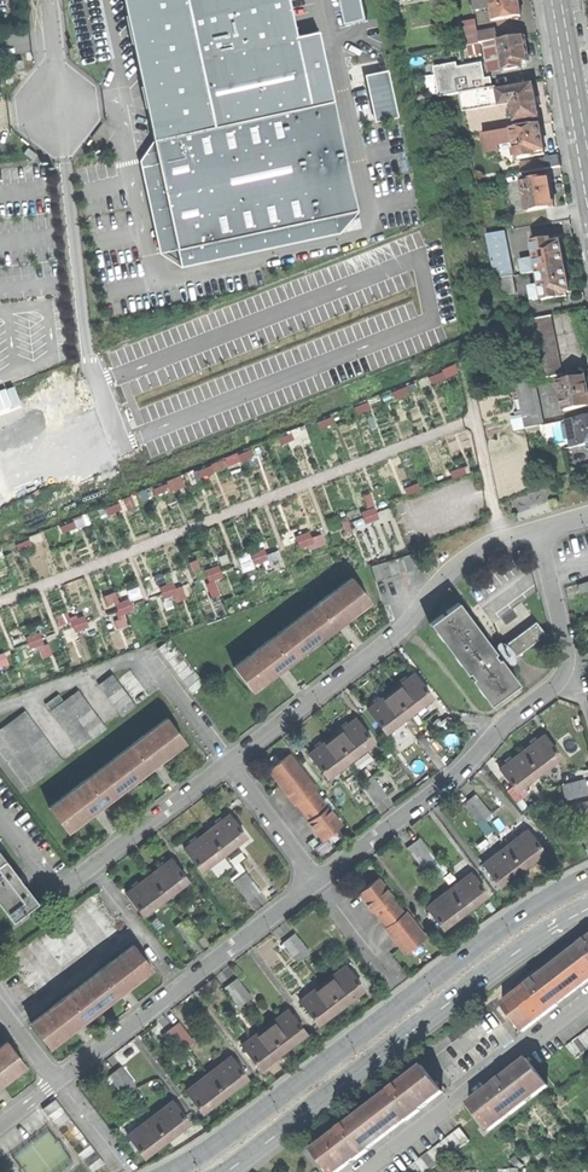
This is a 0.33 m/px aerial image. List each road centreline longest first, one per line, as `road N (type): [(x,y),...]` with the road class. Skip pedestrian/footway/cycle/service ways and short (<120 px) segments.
road 1 (tertiary): [(587,878),(537,904),(255,1117),(170,1171)]
road 2 (tertiary): [(229,1171),(587,908)]
road 3 (residential): [(538,530),(492,543),(450,571),(394,638),(228,763)]
road 4 (residential): [(58,1081),(317,880)]
road 5 (residential): [(317,880),(460,772),(566,672)]
road 6 (residential): [(228,763),(72,885),(49,883),(0,818)]
road 7 (residential): [(360,1171),(587,1002)]
road 8 (track): [(504,539),(467,355)]
road 9 (secondary): [(587,162),(559,0)]
road 10 (residential): [(228,763),(317,880)]
road 11 (residential): [(566,672),(538,530)]
road 12 (tertiary): [(49,0),(63,121)]

